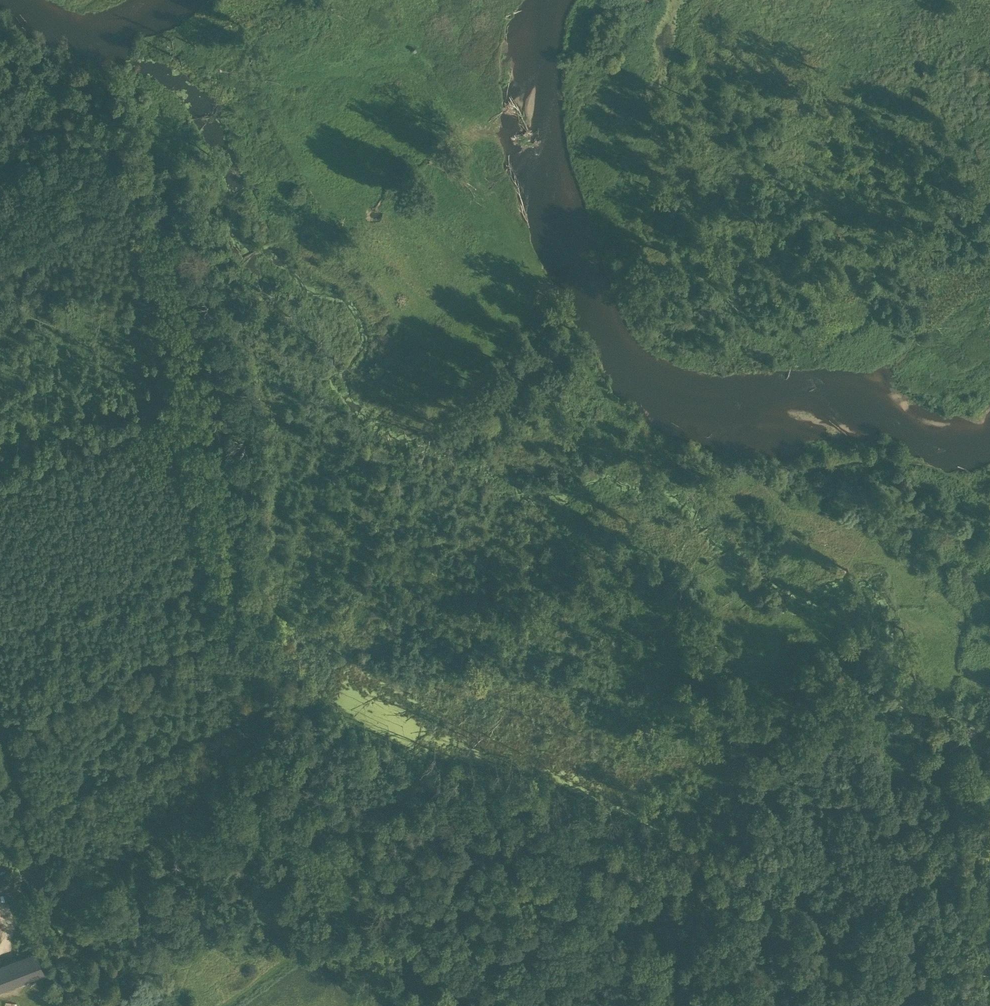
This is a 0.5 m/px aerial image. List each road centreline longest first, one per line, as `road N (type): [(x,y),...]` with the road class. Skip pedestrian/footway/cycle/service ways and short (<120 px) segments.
road 1 (track): [(989,500),(948,472),(913,463),(763,472),(696,460),(640,432),(607,399),(558,317)]
road 2 (track): [(948,1005),(957,888),(945,759),(989,709)]

